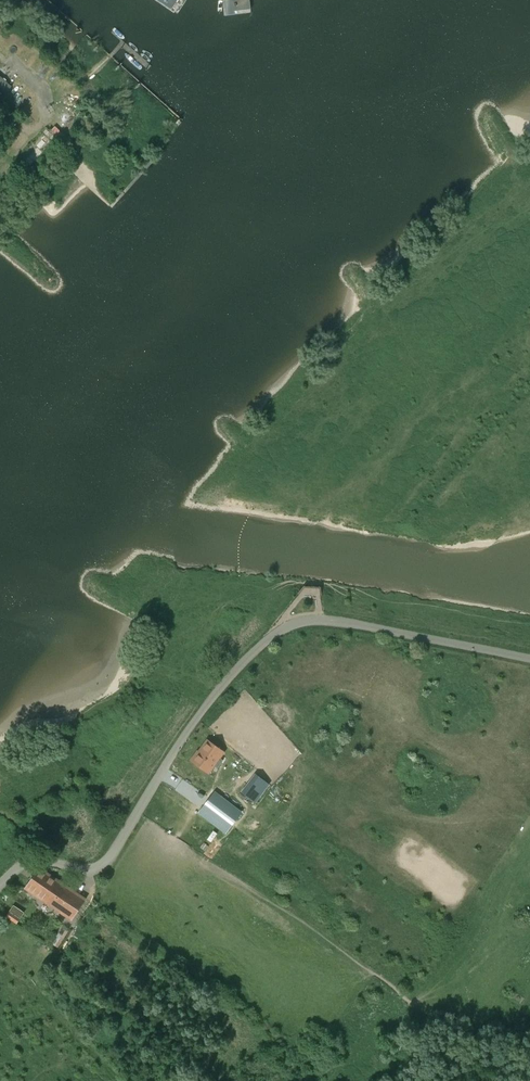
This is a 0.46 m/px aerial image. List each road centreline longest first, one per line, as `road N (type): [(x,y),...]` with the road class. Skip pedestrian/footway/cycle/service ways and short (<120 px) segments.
road 1 (unclassified): [(0,886),(38,860),(89,871),(106,863),(187,731),(259,647),(291,625),(328,620),(529,659)]
road 2 (unclassified): [(0,53),(41,89),(47,118),(31,134),(0,105)]

